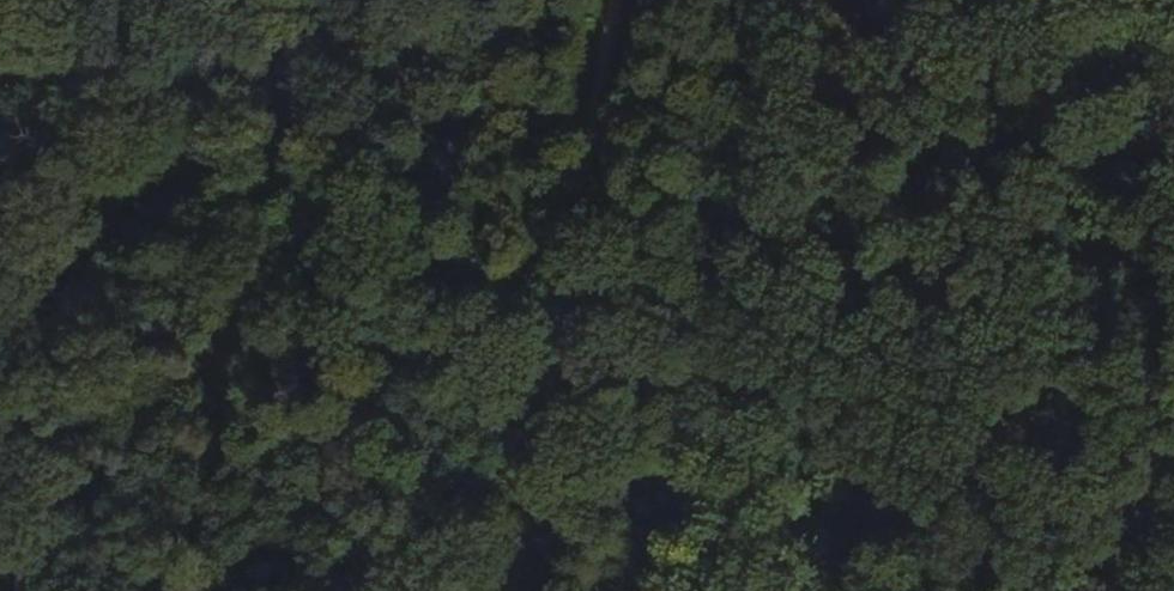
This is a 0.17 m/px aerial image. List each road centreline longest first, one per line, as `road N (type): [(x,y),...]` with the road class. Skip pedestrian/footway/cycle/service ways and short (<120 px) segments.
road 1 (track): [(600,0),(532,322),(491,590)]

